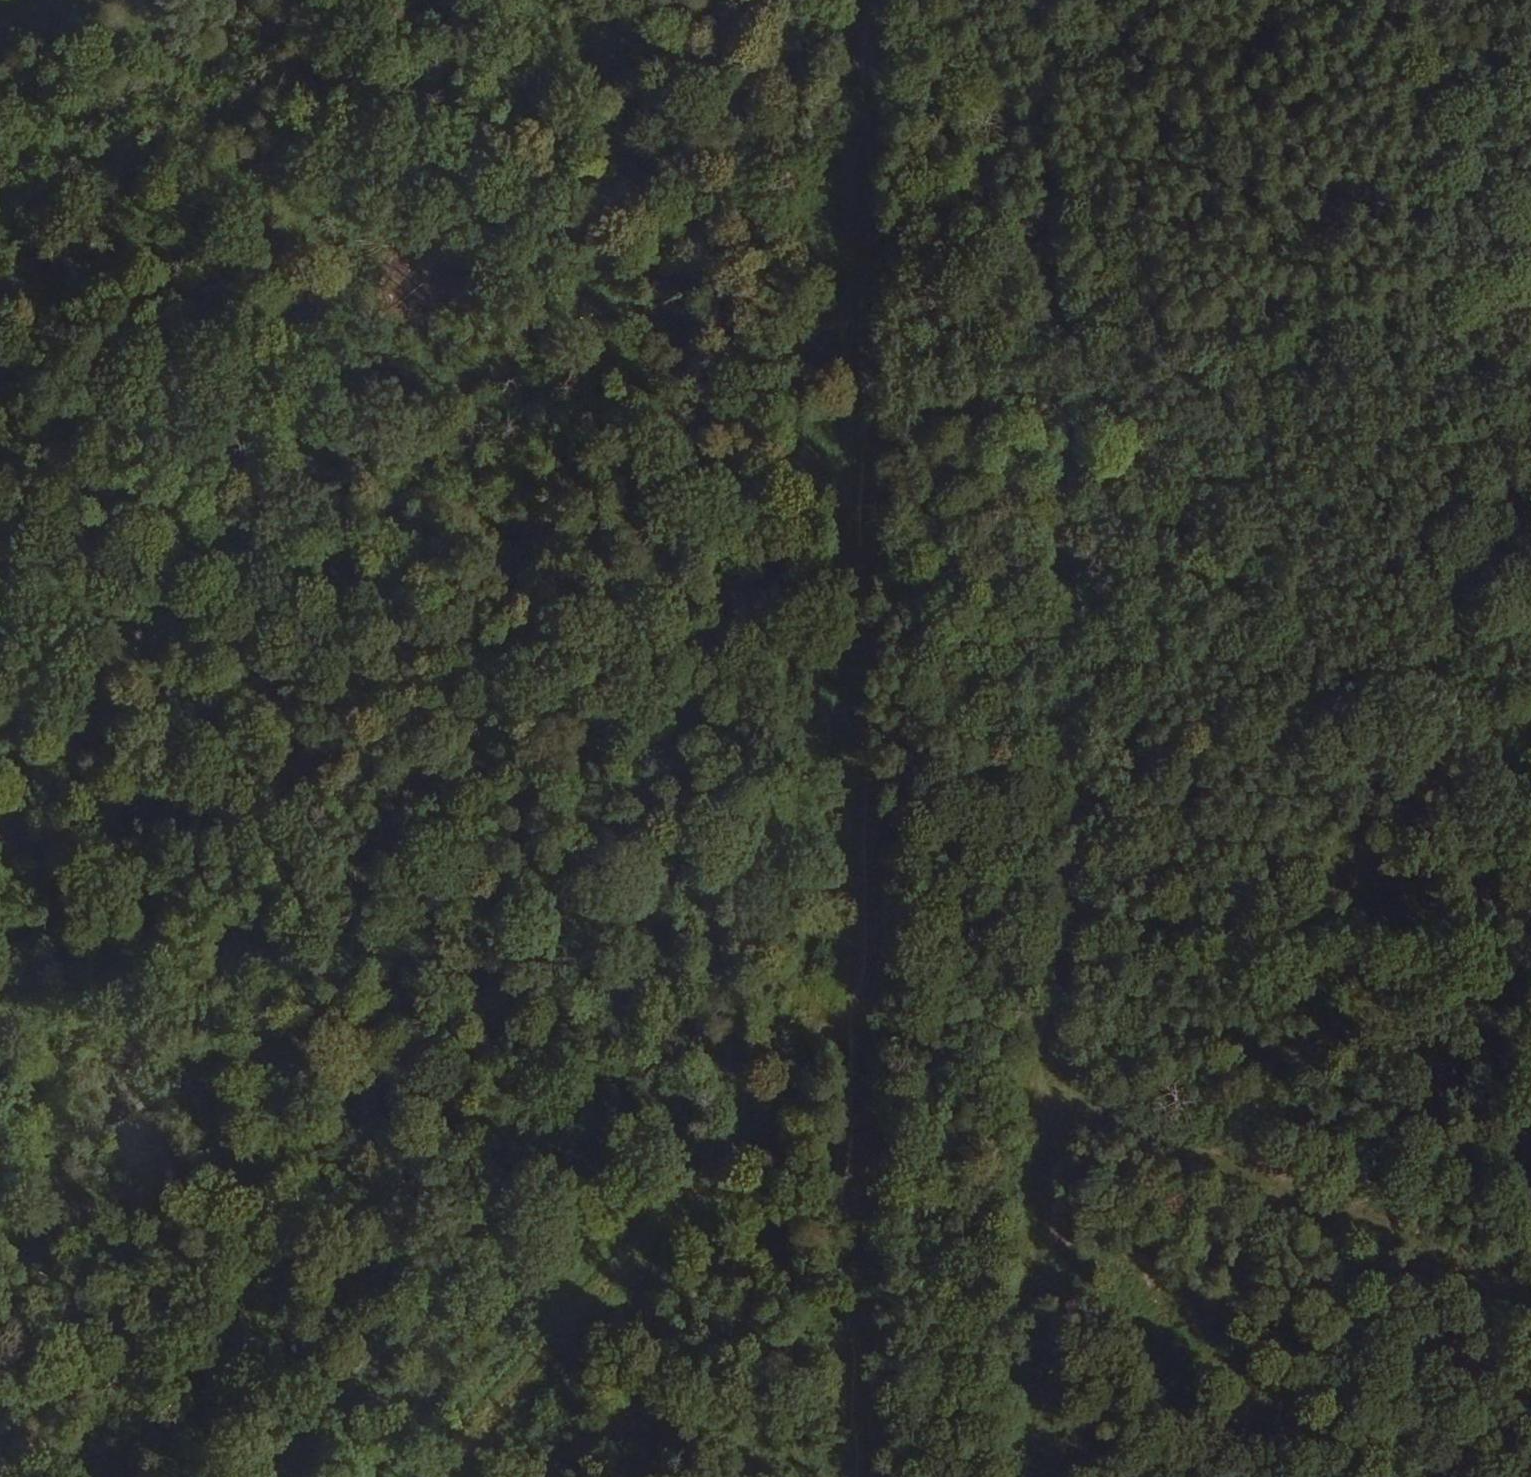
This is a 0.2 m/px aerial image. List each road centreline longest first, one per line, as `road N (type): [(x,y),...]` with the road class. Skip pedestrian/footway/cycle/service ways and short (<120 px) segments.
road 1 (track): [(1045,0),(1080,759),(1043,1247),(1038,1476)]
road 2 (track): [(1530,1288),(1054,1106)]

